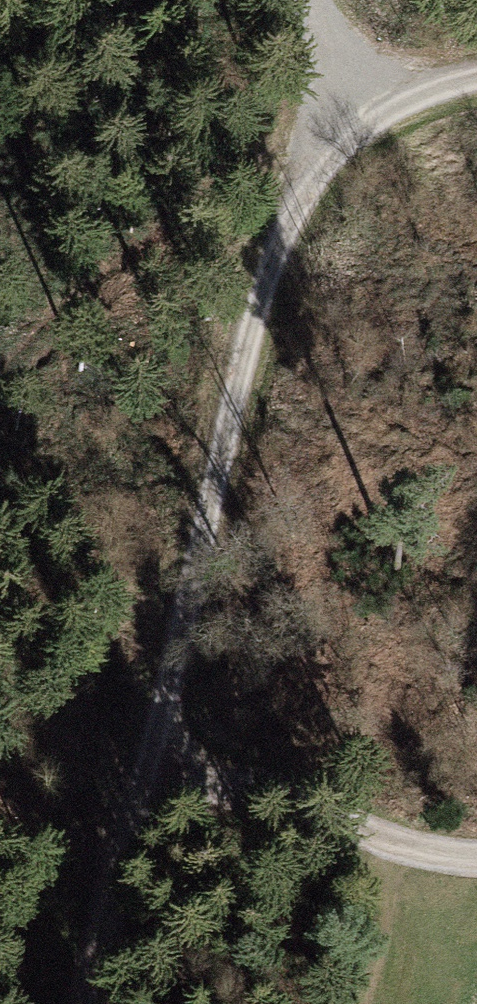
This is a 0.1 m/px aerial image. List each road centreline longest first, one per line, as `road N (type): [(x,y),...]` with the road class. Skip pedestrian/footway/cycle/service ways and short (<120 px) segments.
road 1 (track): [(142,770),(247,349),(291,214),(353,134),(406,103),(476,79)]
road 2 (track): [(476,855),(412,848),(142,770)]
road 3 (track): [(142,770),(83,1003)]
road 4 (track): [(353,134),(312,0)]

